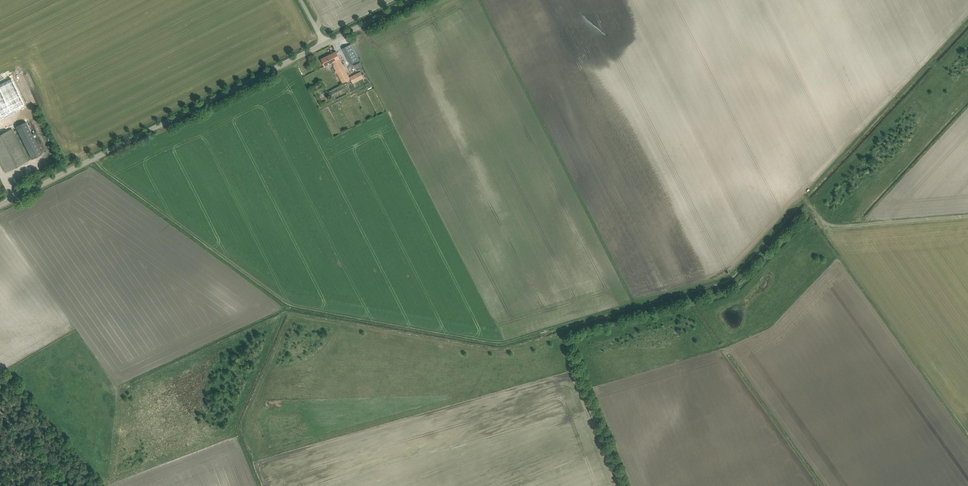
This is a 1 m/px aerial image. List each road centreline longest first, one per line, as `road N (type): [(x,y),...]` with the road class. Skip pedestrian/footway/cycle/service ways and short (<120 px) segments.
road 1 (unclassified): [(0,205),(325,44)]
road 2 (track): [(967,216),(830,224),(804,197)]

